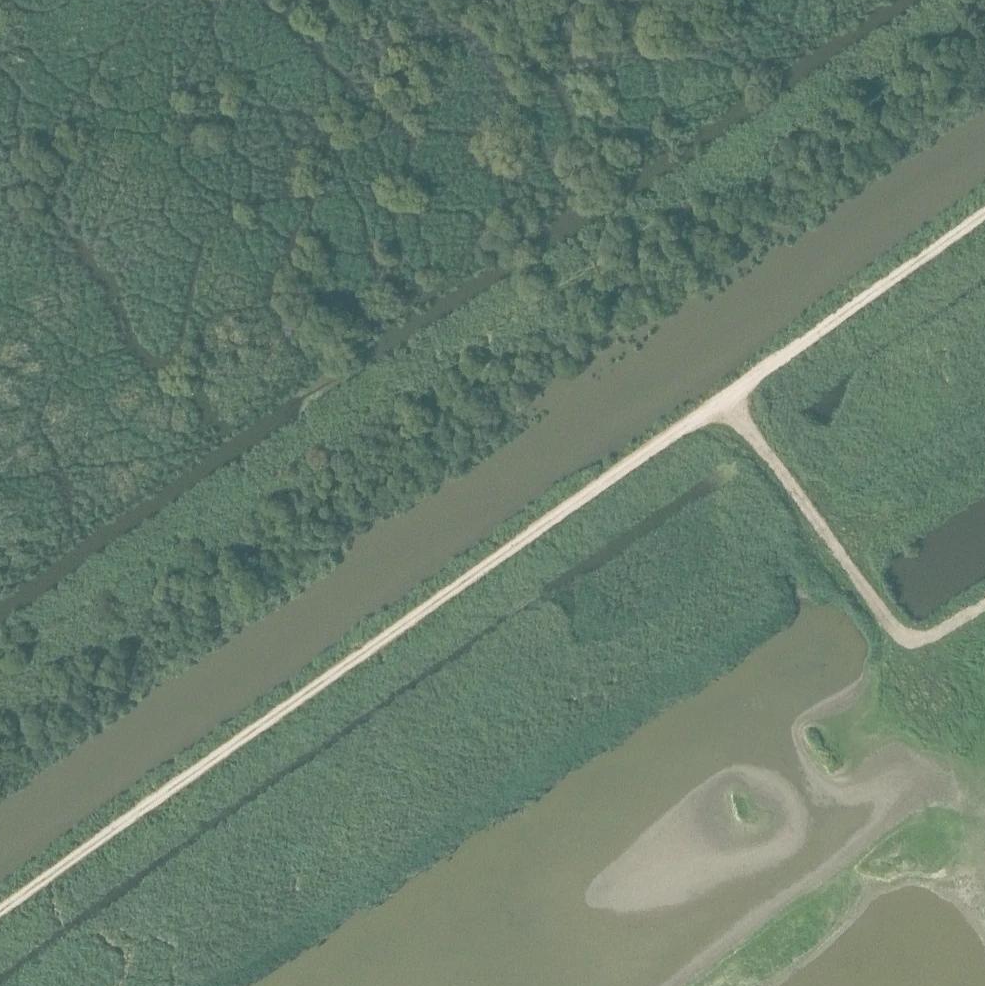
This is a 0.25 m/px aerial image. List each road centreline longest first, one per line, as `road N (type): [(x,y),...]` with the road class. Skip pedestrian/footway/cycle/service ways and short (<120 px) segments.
road 1 (track): [(984,217),(0,911)]

